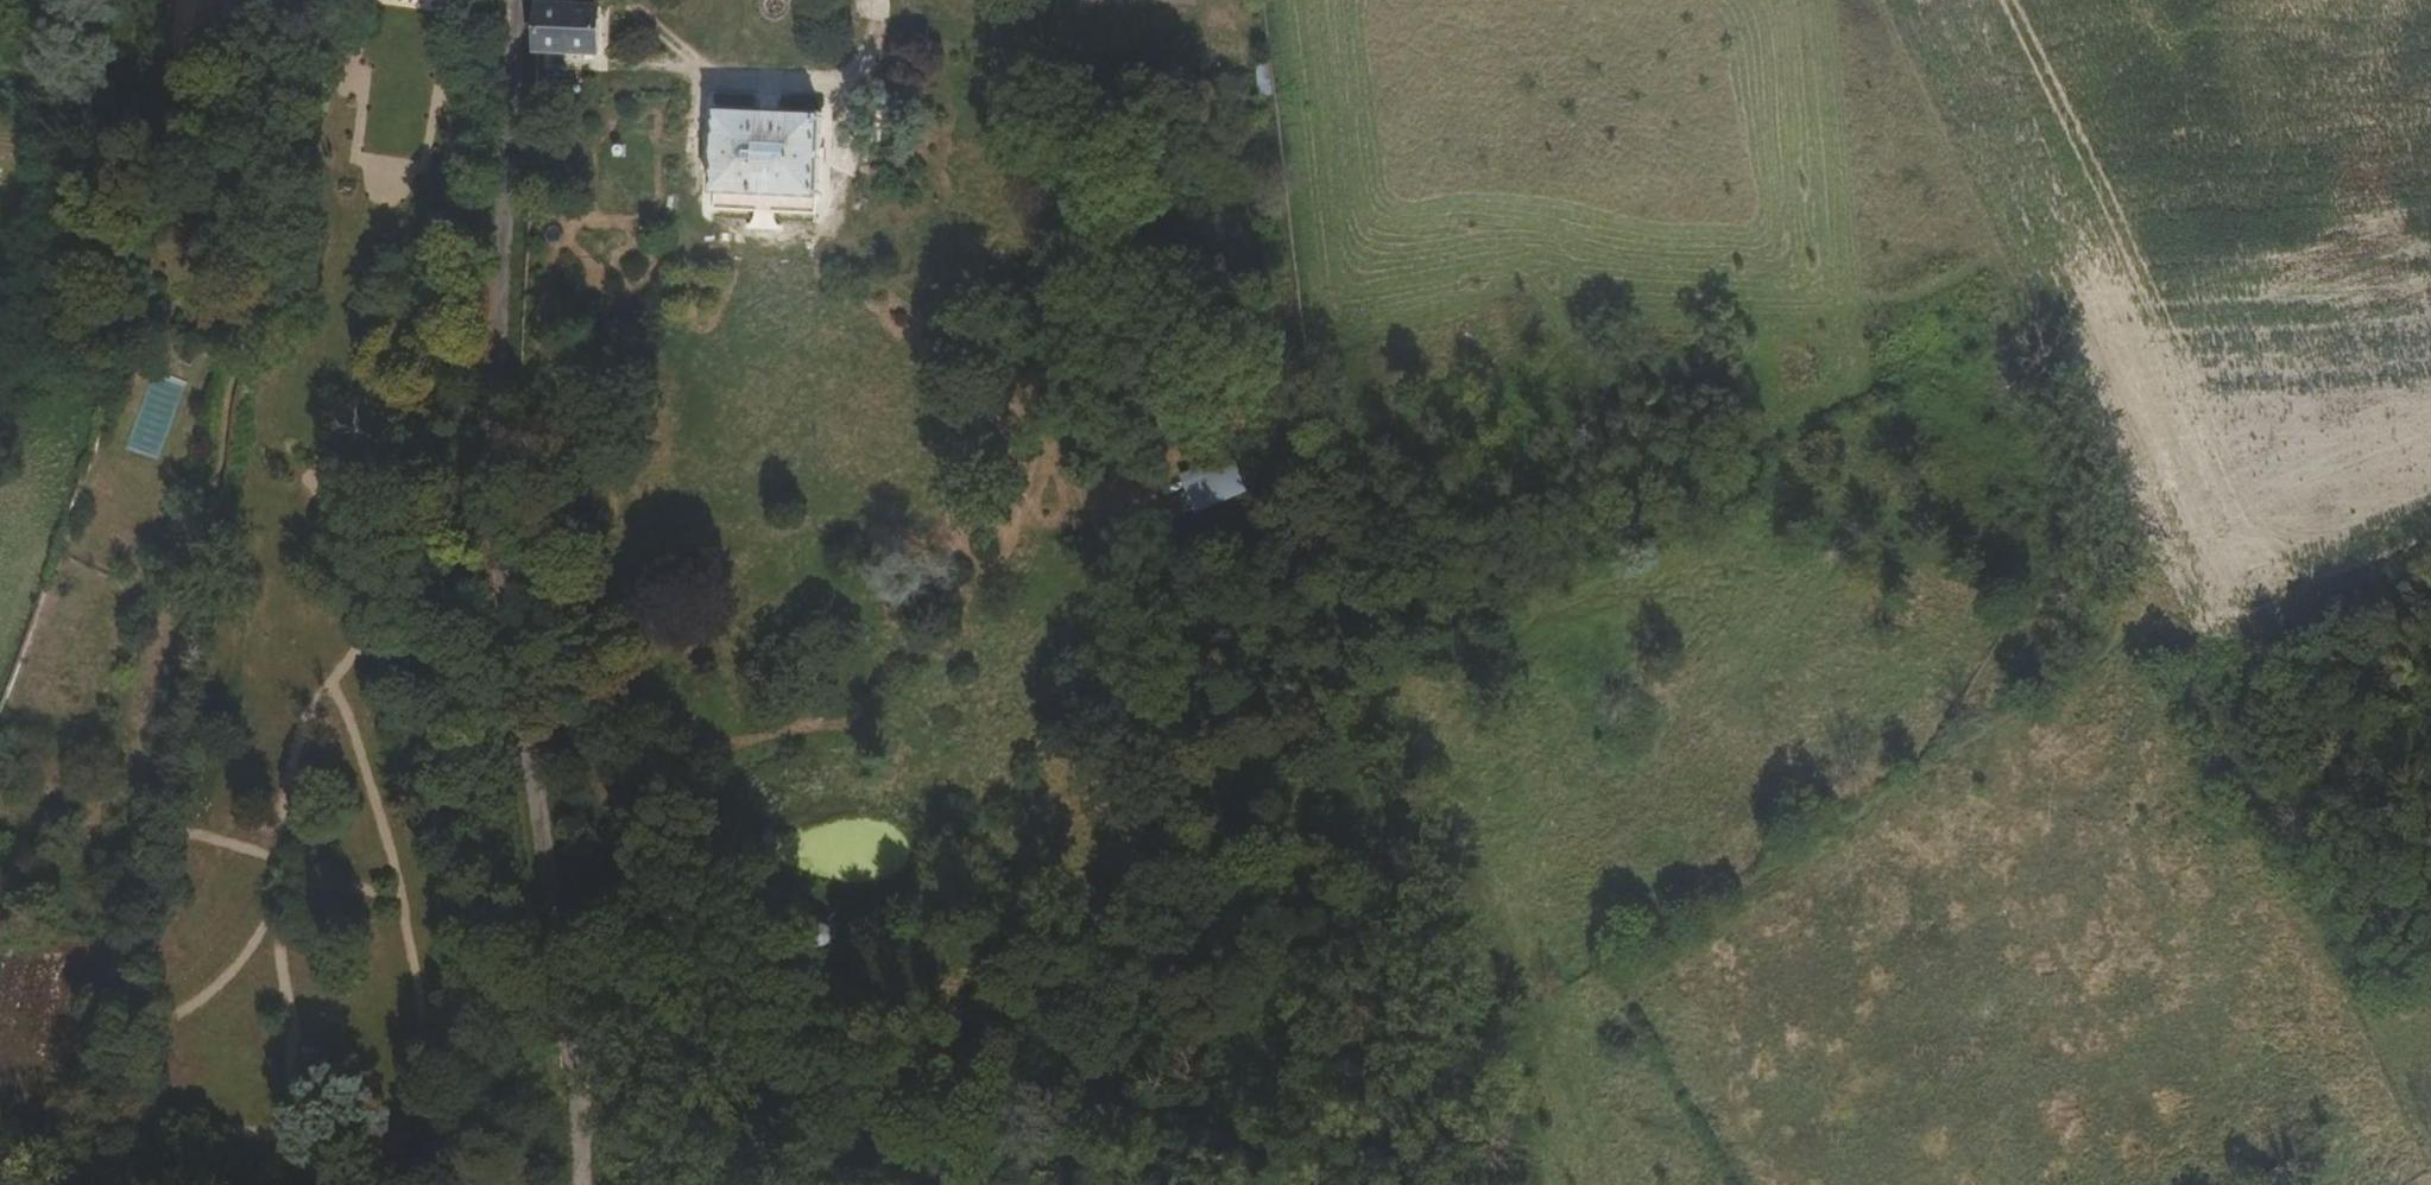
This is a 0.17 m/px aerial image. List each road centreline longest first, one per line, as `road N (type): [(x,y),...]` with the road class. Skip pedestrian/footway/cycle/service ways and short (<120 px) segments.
road 1 (unclassified): [(577,1184),(578,1080),(493,484)]
road 2 (residential): [(493,484),(514,0)]

